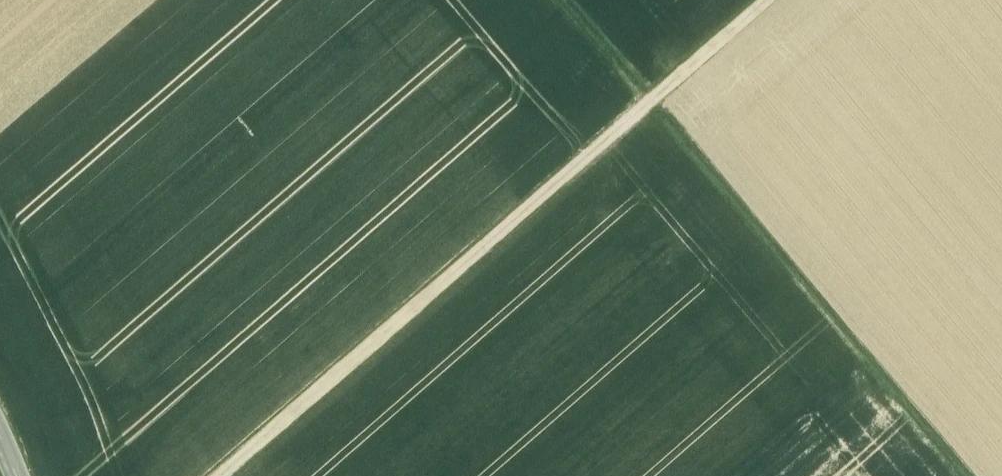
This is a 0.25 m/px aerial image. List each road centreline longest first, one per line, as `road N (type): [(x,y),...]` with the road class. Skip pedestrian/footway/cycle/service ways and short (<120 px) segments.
road 1 (track): [(803,0),(227,475)]
road 2 (track): [(567,0),(974,475)]

